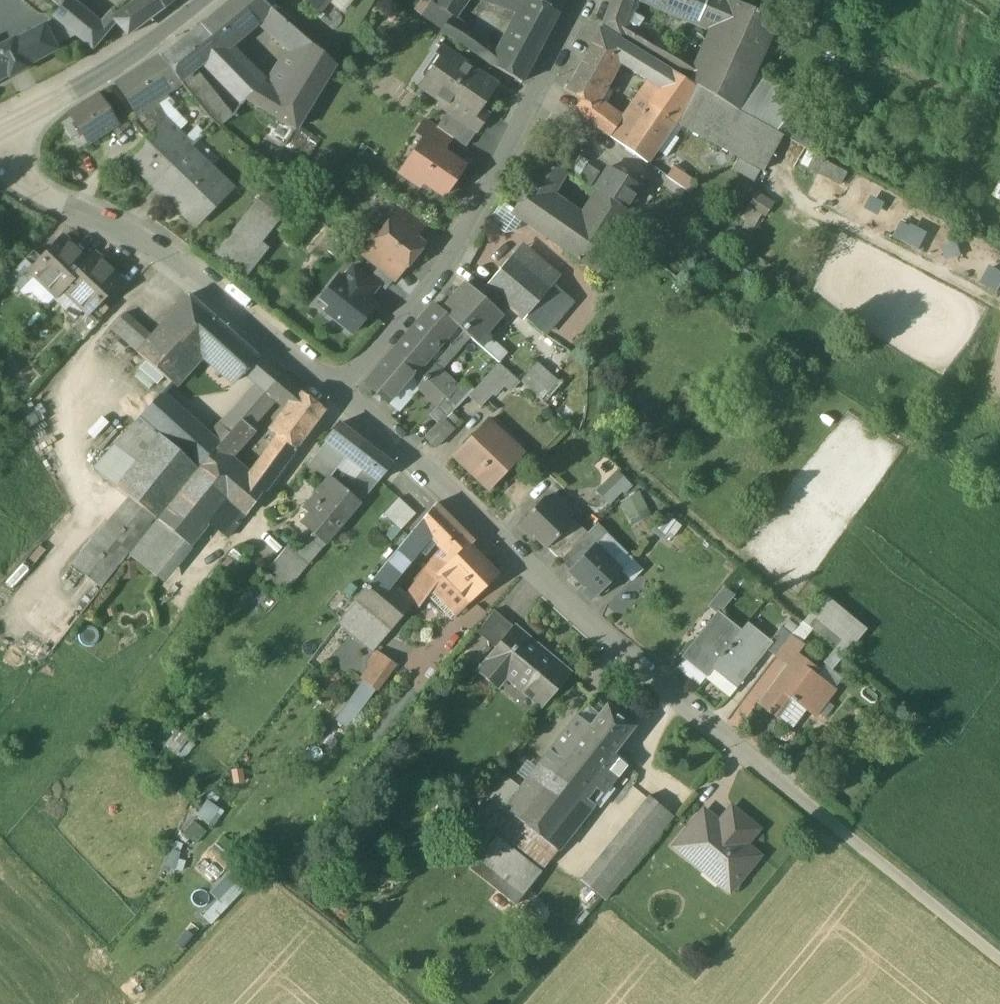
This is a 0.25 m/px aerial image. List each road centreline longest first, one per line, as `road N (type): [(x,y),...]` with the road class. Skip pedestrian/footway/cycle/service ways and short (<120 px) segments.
road 1 (residential): [(342,389),(638,664),(840,830)]
road 2 (residential): [(580,0),(470,234),(342,389)]
road 3 (residential): [(0,151),(92,222),(284,342),(342,389)]
road 4 (secondary): [(206,0),(143,48),(0,129)]
road 5 (track): [(840,830),(999,958)]

